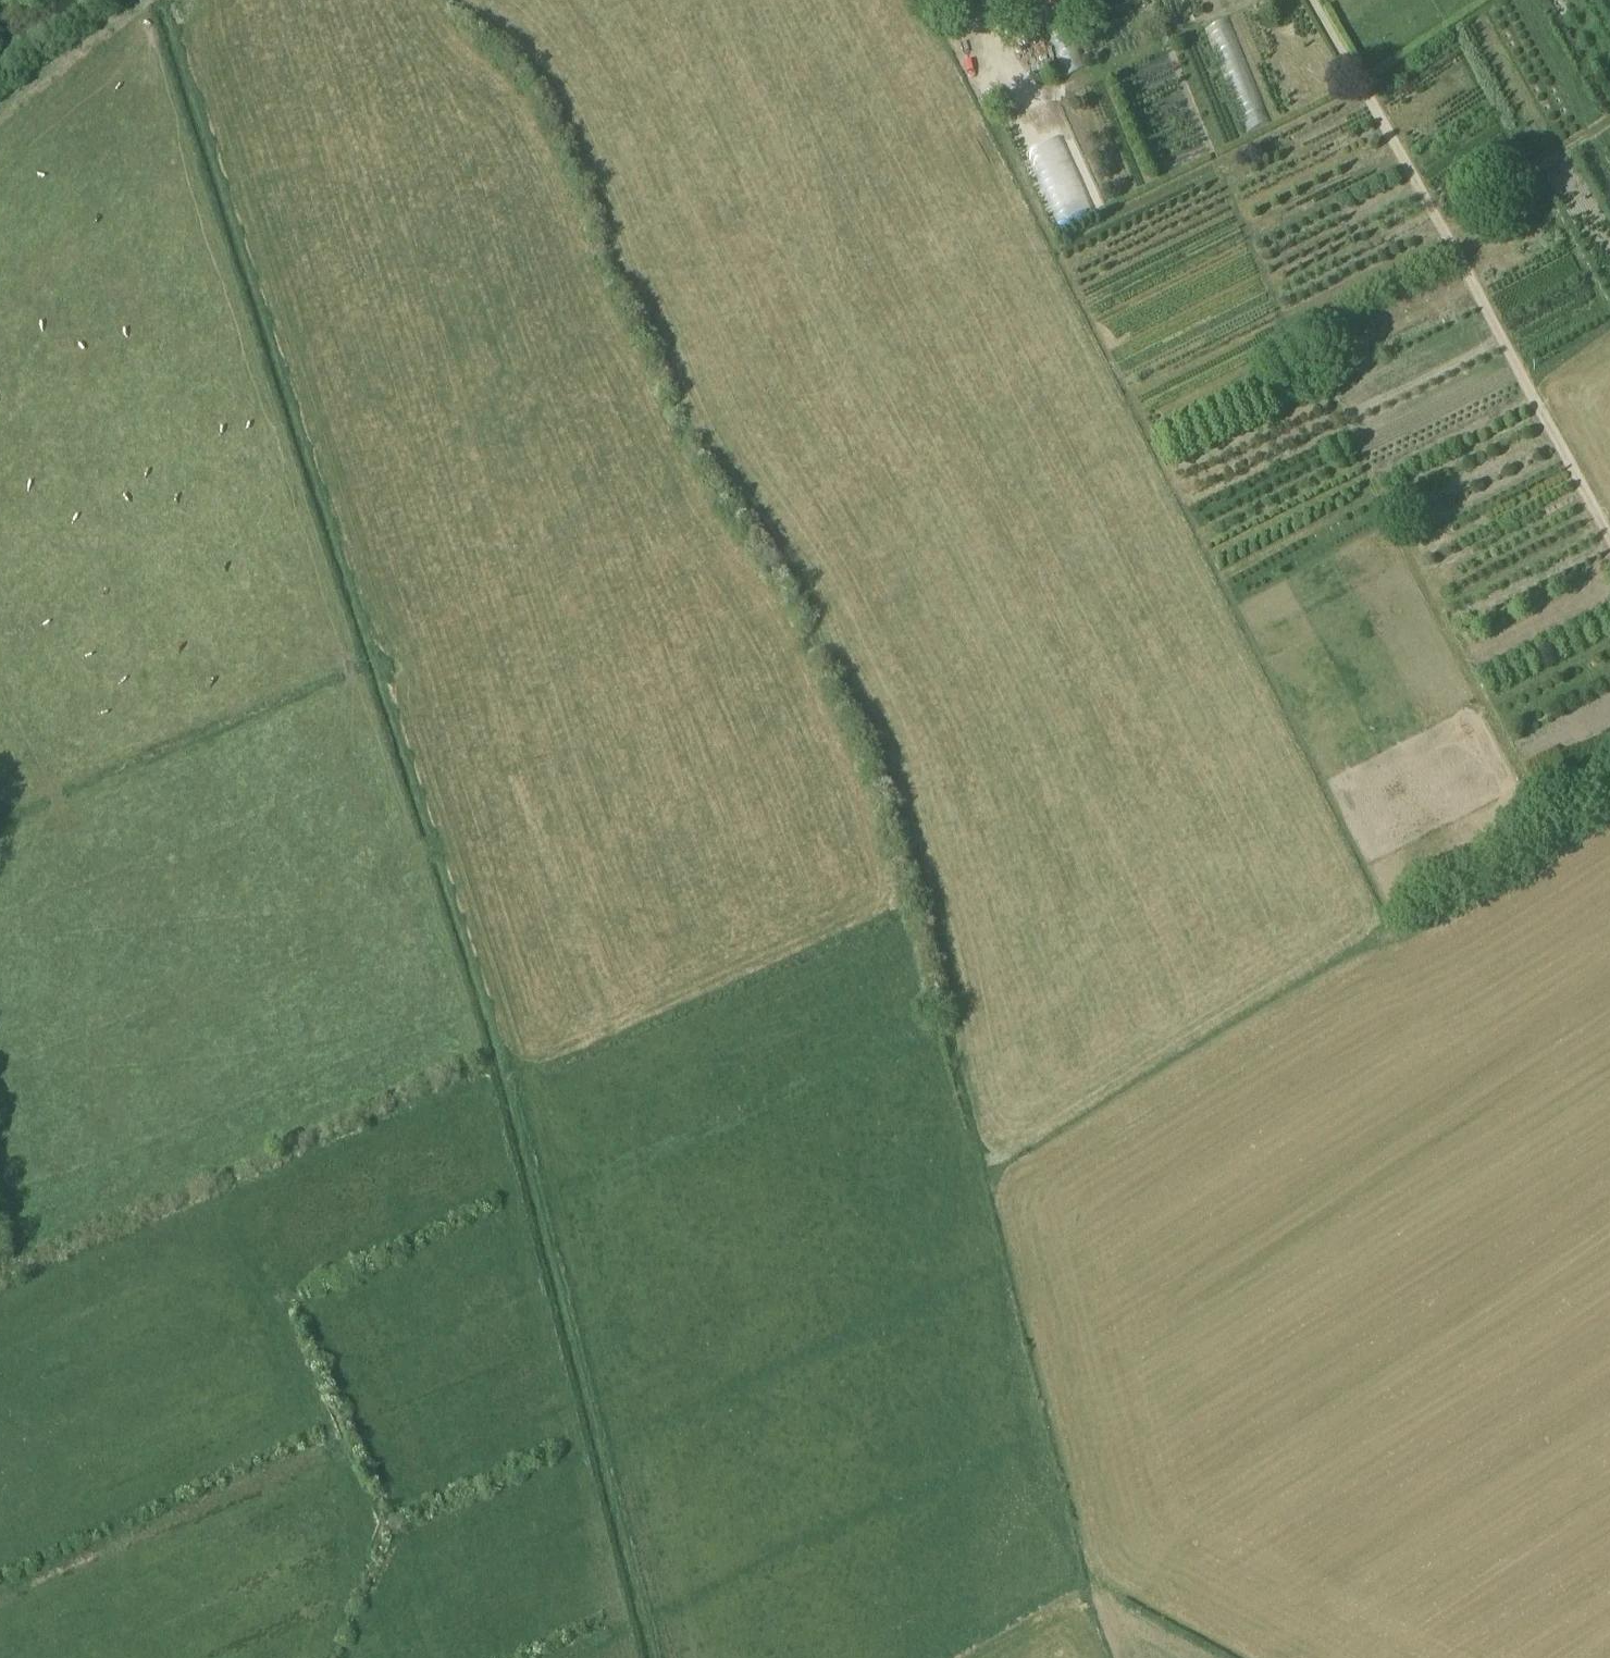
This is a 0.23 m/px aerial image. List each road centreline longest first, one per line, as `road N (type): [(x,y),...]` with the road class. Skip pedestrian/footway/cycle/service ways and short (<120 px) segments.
road 1 (track): [(1609,535),(1310,0)]
road 2 (track): [(150,0),(0,107)]

